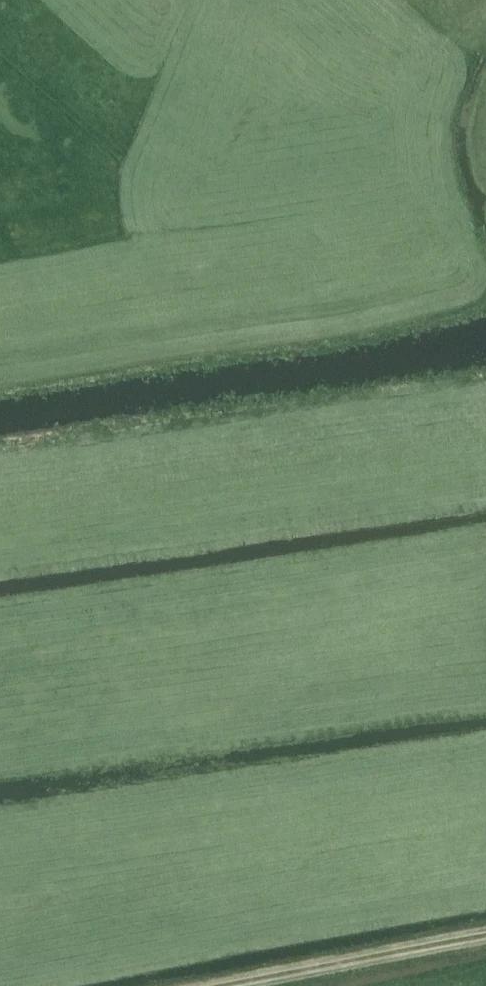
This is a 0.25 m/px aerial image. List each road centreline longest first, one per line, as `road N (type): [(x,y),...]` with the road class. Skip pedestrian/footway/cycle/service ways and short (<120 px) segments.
road 1 (track): [(228,985),(485,936)]

